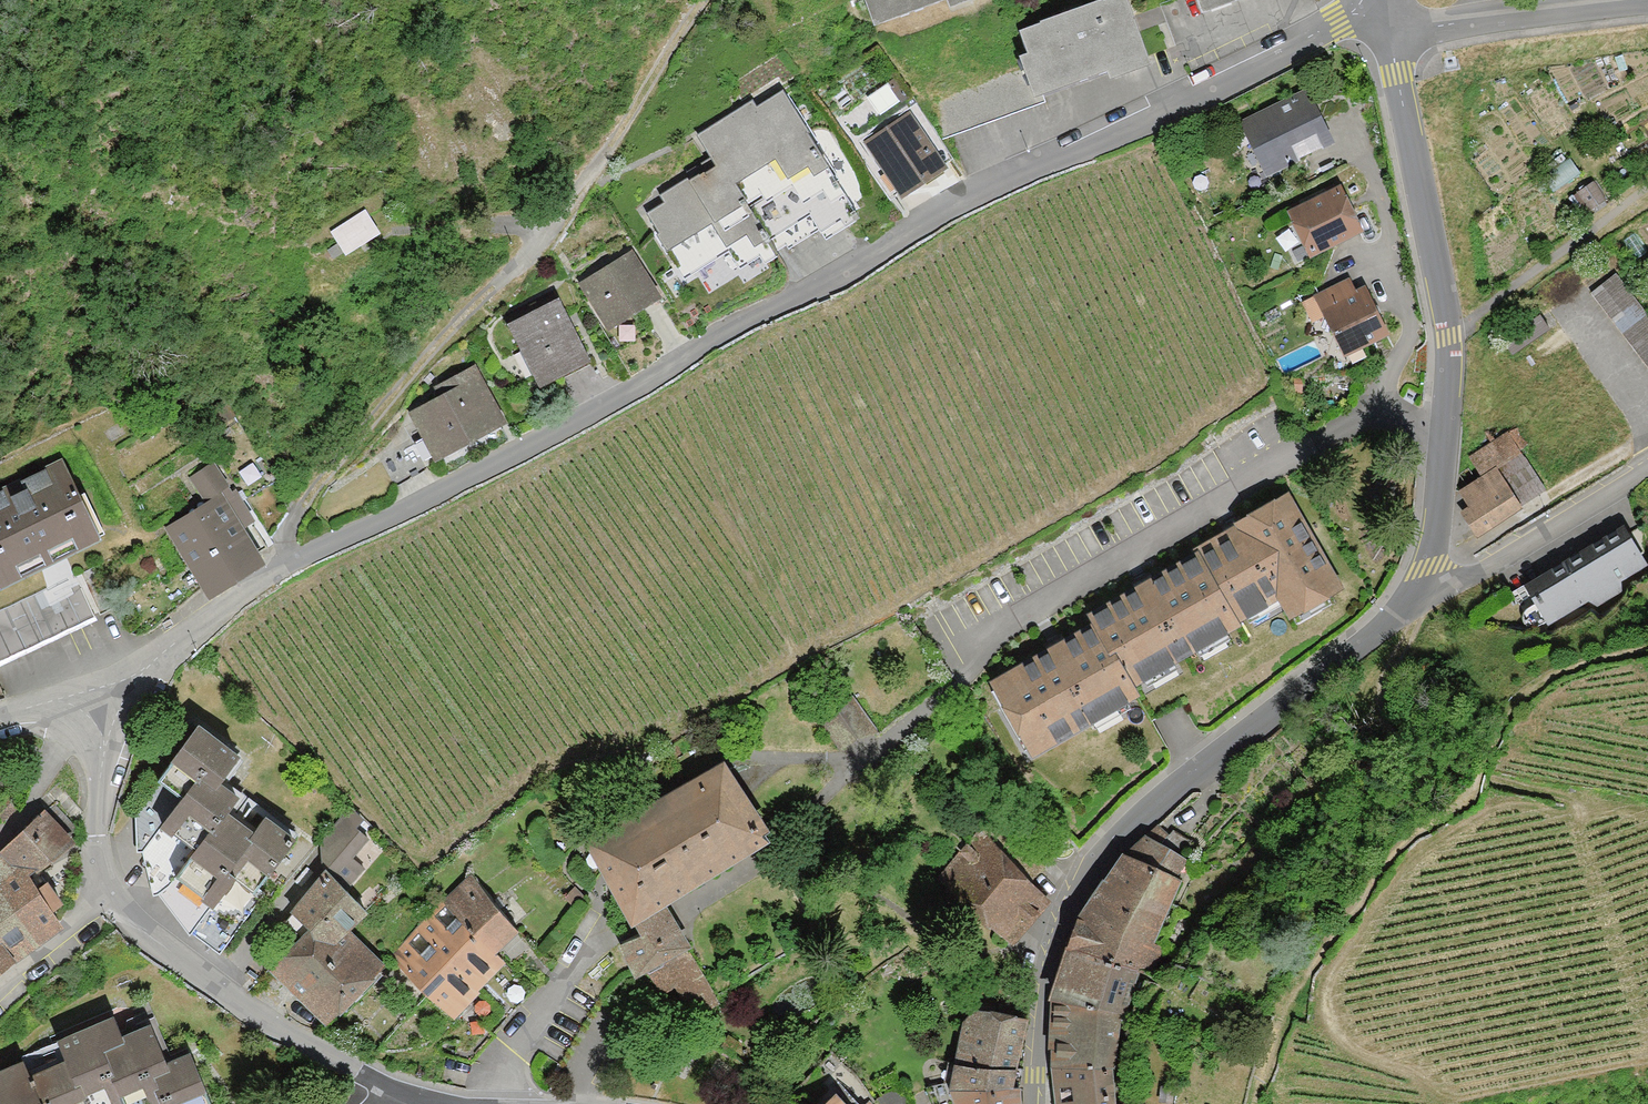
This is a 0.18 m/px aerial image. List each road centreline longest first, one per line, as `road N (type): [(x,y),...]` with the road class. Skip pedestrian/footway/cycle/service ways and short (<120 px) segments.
road 1 (residential): [(1370,6),(945,210),(520,451),(285,567),(96,693)]
road 2 (residential): [(1431,587),(1202,763),(1092,868),(1050,962),(1033,1103)]
road 3 (residential): [(1370,6),(1398,74),(1450,337),(1431,587)]
road 4 (residential): [(96,693),(95,844),(111,892),(218,986),(368,1078),(419,1098)]
road 5 (residential): [(1647,1),(1452,23),(1370,6)]
road 6 (residential): [(1647,469),(1485,569),(1431,587)]
road 7 (track): [(541,239),(521,226),(471,222),(395,230)]

